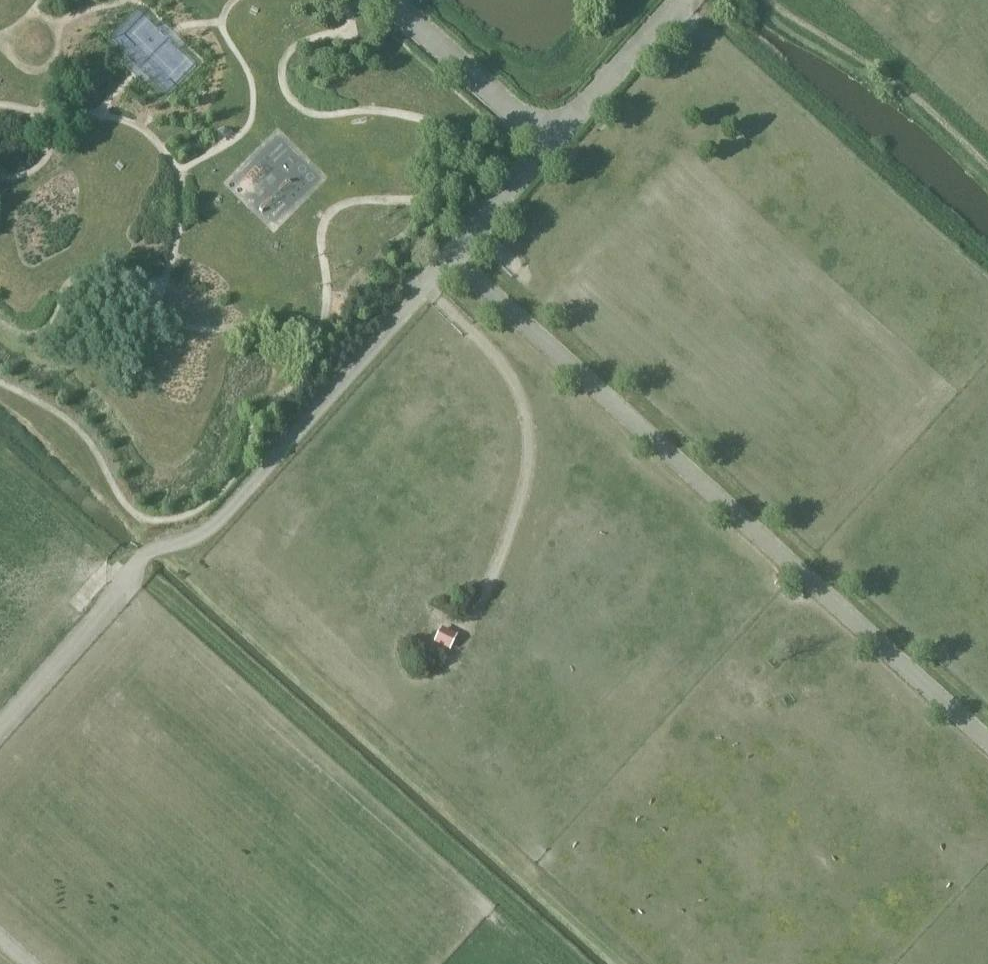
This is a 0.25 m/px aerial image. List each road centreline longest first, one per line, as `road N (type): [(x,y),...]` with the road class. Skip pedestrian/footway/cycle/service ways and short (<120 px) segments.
road 1 (track): [(0,719),(152,548),(213,523),(424,284),(514,379),(526,419),(526,479),(456,659)]
road 2 (track): [(449,255),(987,739)]
road 3 (track): [(632,963),(167,544)]
road 4 (track): [(424,284),(551,137),(394,0)]
road 5 (track): [(551,137),(679,0)]

